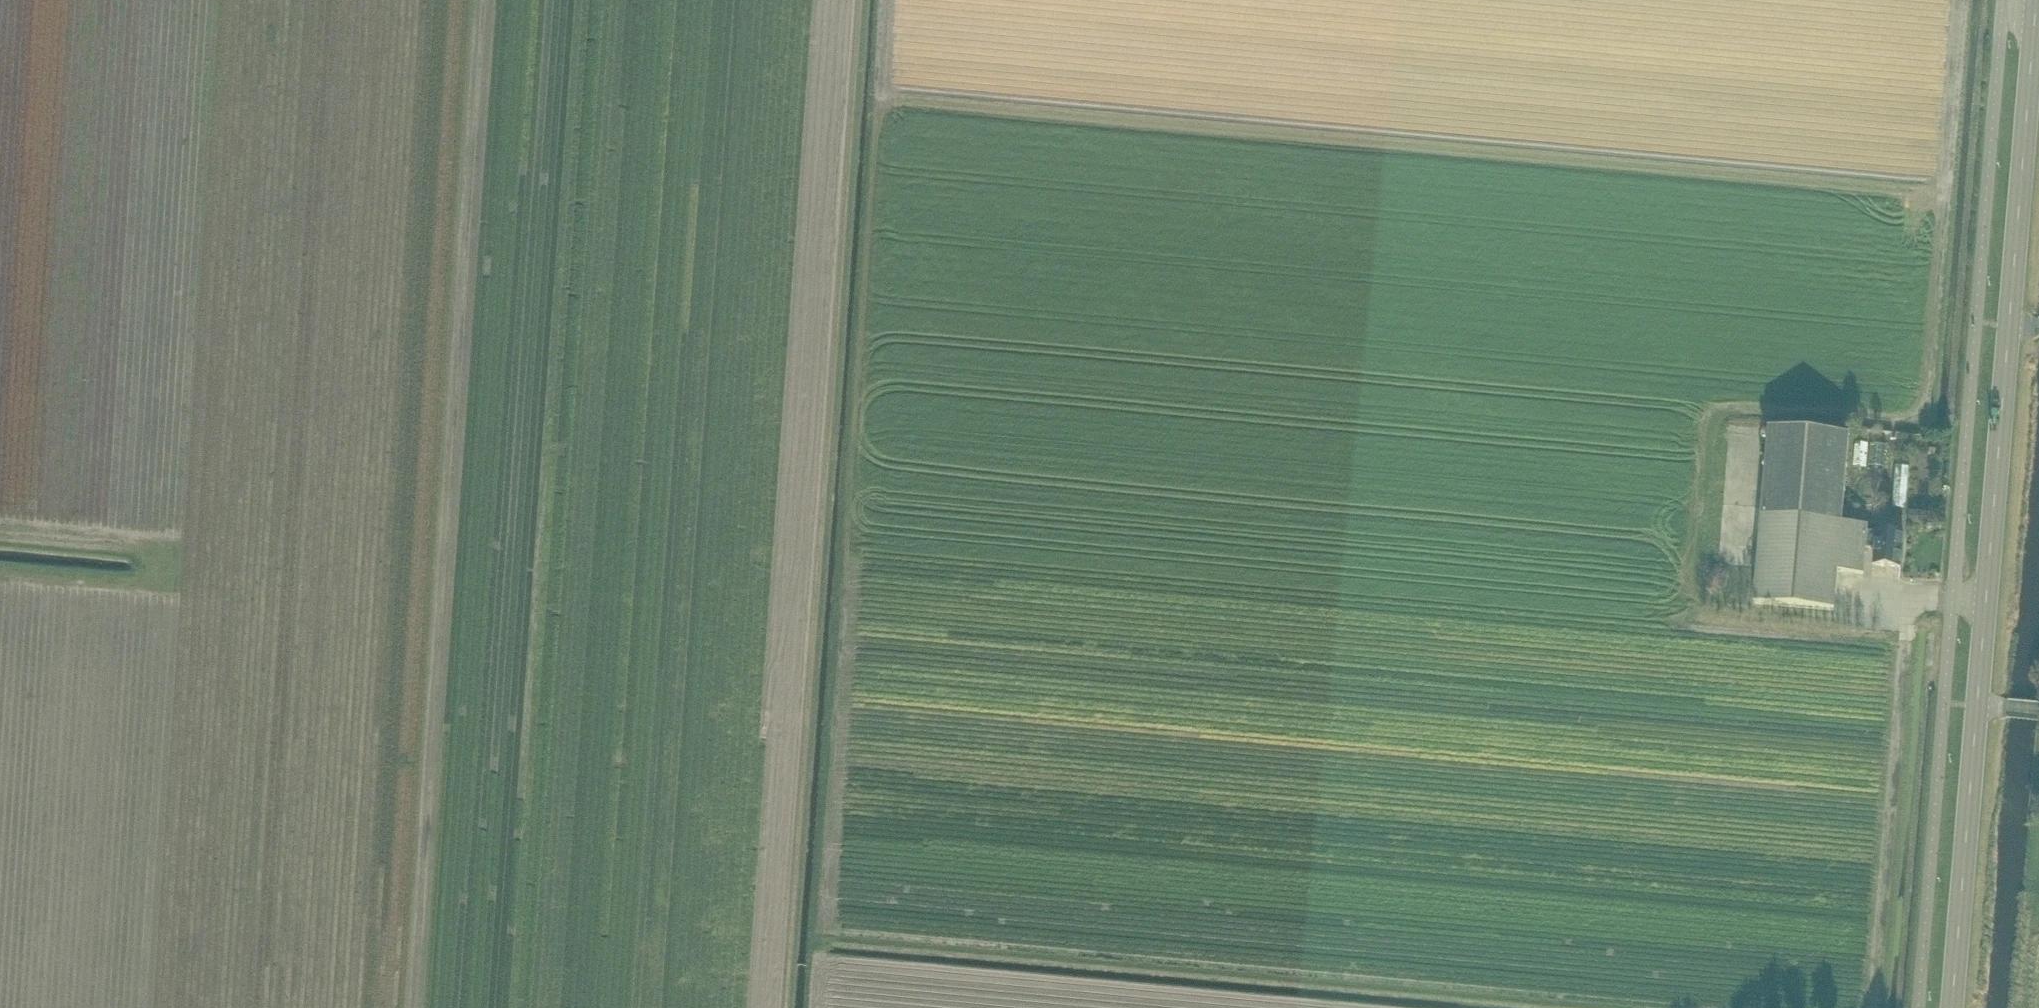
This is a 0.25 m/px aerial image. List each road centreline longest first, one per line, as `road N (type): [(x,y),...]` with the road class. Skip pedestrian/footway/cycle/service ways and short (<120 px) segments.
road 1 (tertiary): [(1955,1007),(2038,2)]

